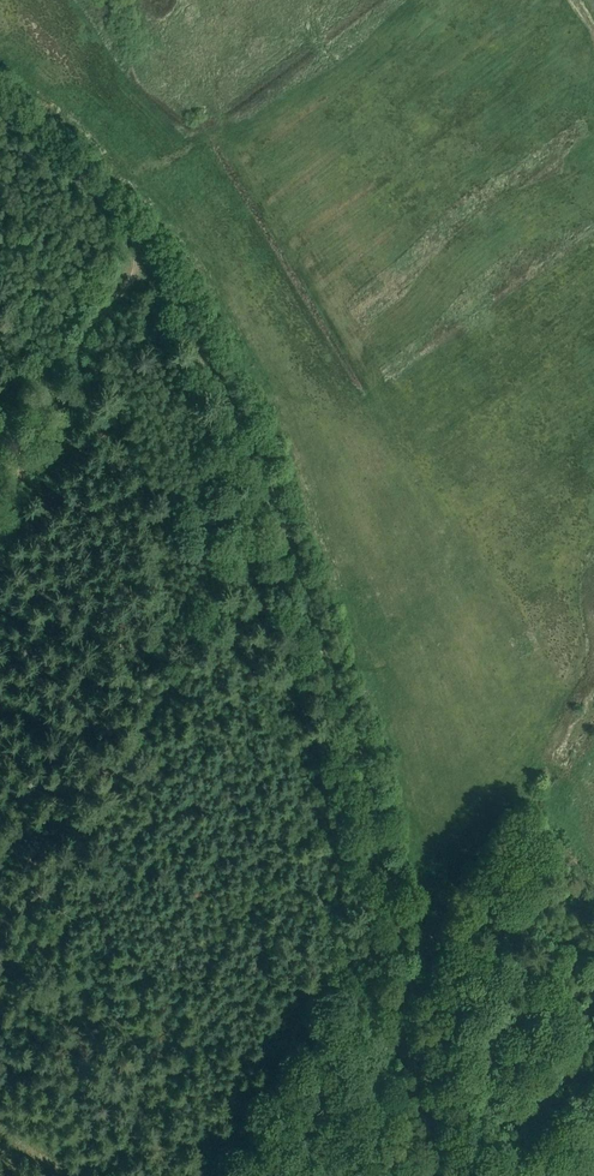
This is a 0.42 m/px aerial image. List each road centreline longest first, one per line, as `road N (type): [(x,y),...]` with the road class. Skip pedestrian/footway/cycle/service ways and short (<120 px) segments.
road 1 (track): [(444,1175),(353,725),(272,490),(227,391),(150,266)]
road 2 (track): [(0,1000),(272,490)]
road 3 (track): [(352,938),(216,1175)]
road 4 (track): [(150,266),(99,315),(0,475)]
road 5 (track): [(0,98),(97,189),(150,266)]

